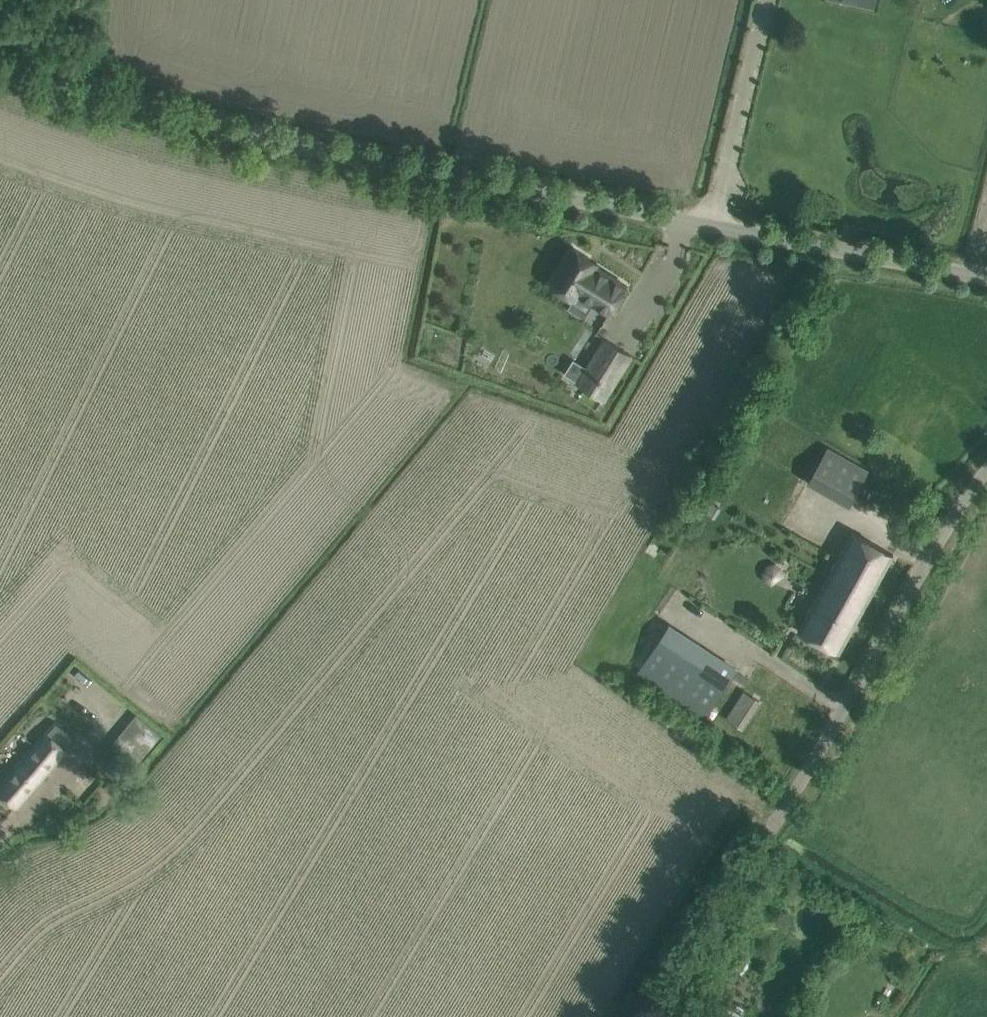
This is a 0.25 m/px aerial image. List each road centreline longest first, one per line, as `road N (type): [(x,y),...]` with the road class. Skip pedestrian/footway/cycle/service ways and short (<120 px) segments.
road 1 (unclassified): [(986,281),(357,170),(141,116),(0,65)]
road 2 (unclassified): [(653,1016),(986,469)]

